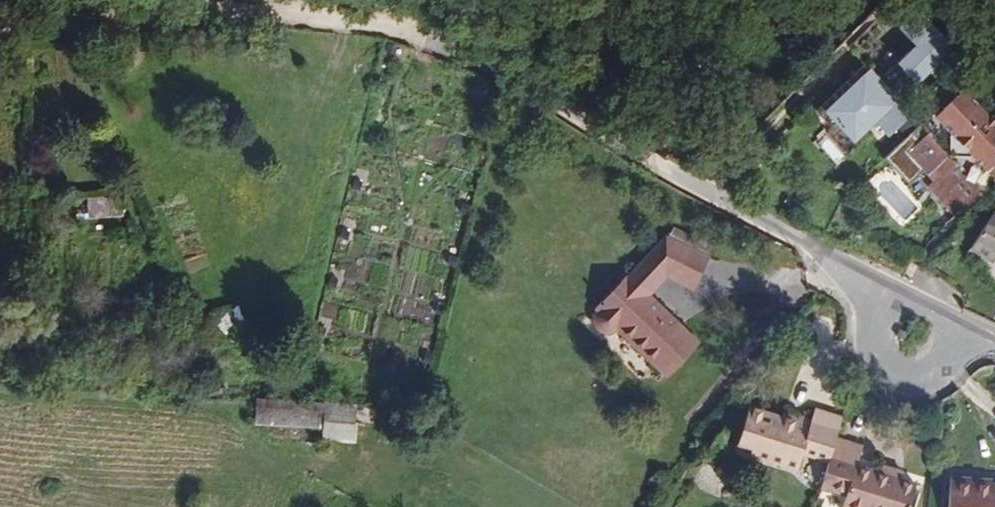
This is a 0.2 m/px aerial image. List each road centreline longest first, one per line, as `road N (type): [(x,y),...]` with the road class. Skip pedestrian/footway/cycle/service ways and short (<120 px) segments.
road 1 (track): [(401,30),(192,13),(0,27)]
road 2 (residential): [(894,299),(875,318),(873,345),(900,374),(939,367),(954,331)]

